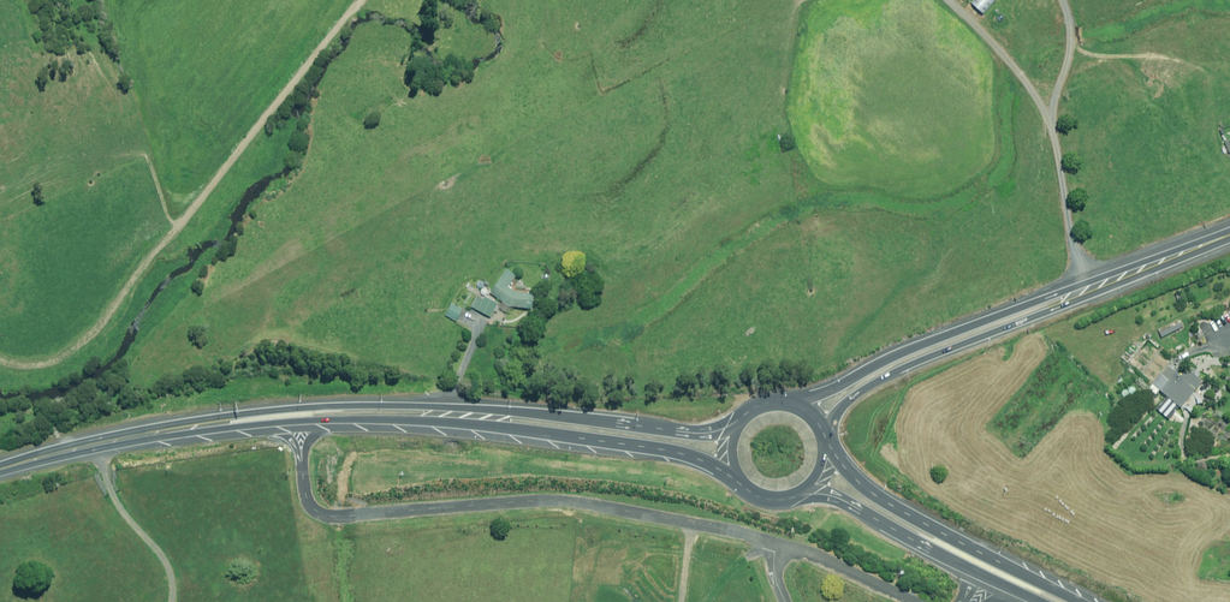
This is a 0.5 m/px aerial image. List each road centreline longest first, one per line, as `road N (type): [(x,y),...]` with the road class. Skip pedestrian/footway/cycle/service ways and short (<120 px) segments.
road 1 (trunk): [(739,479),(667,451),(493,427),(330,420),(207,426)]
road 2 (trunk): [(207,426),(237,416),(368,407),(735,427)]
road 3 (primary): [(783,404),(920,345),(1096,286)]
road 4 (primary): [(1096,286),(862,390),(823,441)]
road 5 (trunk): [(823,441),(882,500),(1080,601)]
road 6 (trunk): [(1041,601),(837,496),(800,491)]
road 7 (trunk): [(0,469),(207,426)]
road 8 (primary): [(1096,286),(1229,234)]

